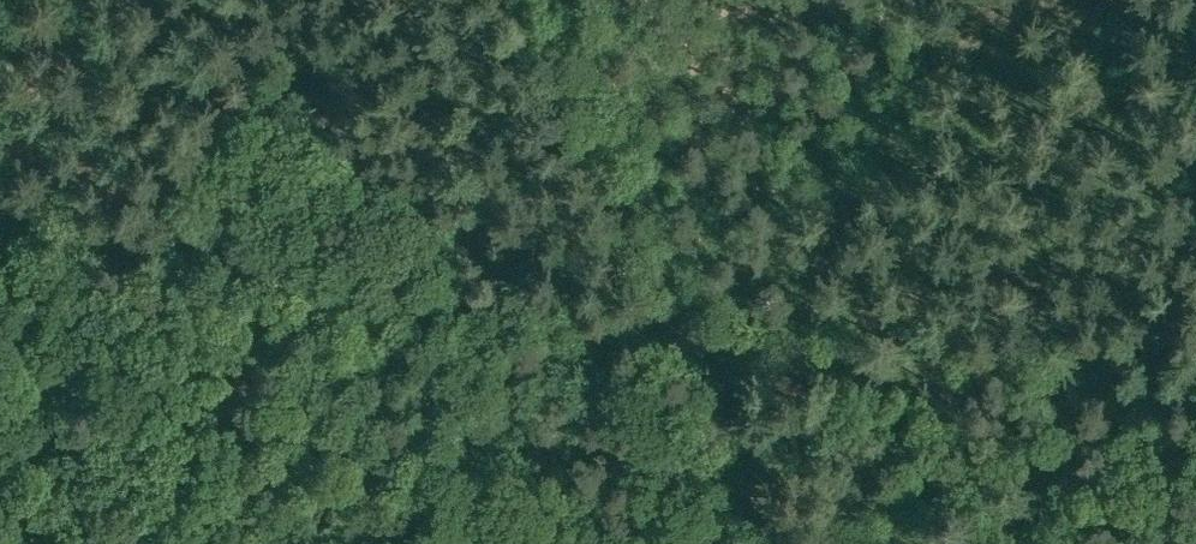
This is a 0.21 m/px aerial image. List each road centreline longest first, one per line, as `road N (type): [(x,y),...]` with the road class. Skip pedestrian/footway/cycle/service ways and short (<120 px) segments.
road 1 (track): [(1195,400),(0,195)]
road 2 (track): [(553,0),(792,543)]

